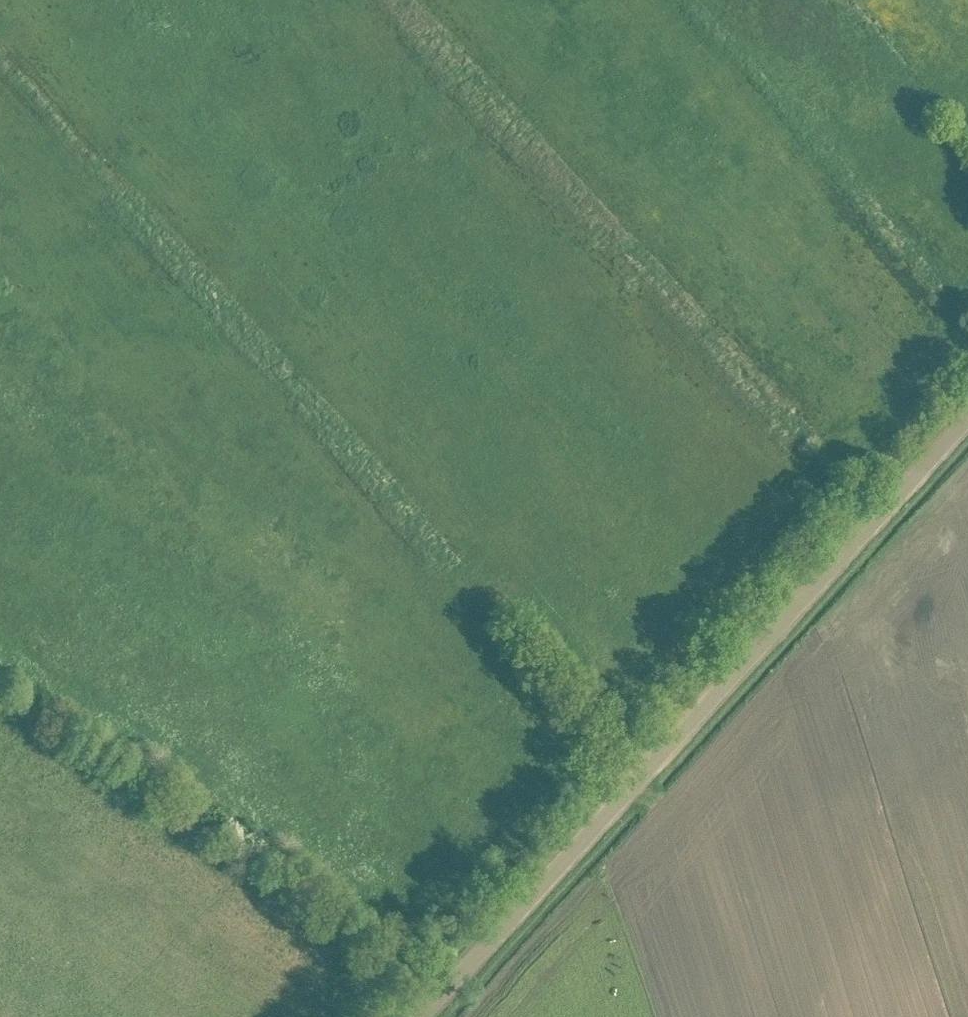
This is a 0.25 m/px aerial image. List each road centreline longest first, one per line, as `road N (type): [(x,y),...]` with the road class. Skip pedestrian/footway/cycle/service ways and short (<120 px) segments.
road 1 (unclassified): [(423,1016),(967,419)]

